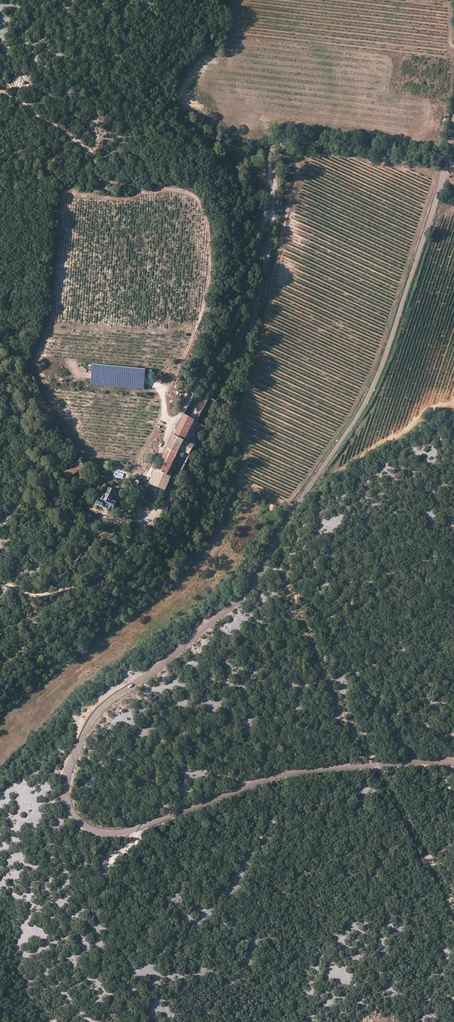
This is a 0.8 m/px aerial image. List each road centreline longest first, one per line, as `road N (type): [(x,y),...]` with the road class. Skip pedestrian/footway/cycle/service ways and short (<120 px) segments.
road 1 (tertiary): [(453,762),(288,774),(116,834),(86,828),(66,792),(99,711),(232,606),(367,399),(451,157)]
road 2 (unclassified): [(274,200),(234,323),(138,499),(148,515),(160,513),(226,408),(252,335),(272,225)]
road 3 (track): [(0,92),(90,150),(100,180),(182,191),(200,201),(209,275),(168,401),(165,415),(173,425)]
road 4 (unclassified): [(274,200),(272,145),(451,157)]
road 5 (track): [(0,579),(30,595),(74,587),(131,547),(148,515)]
road 6 (track): [(258,300),(197,407)]

